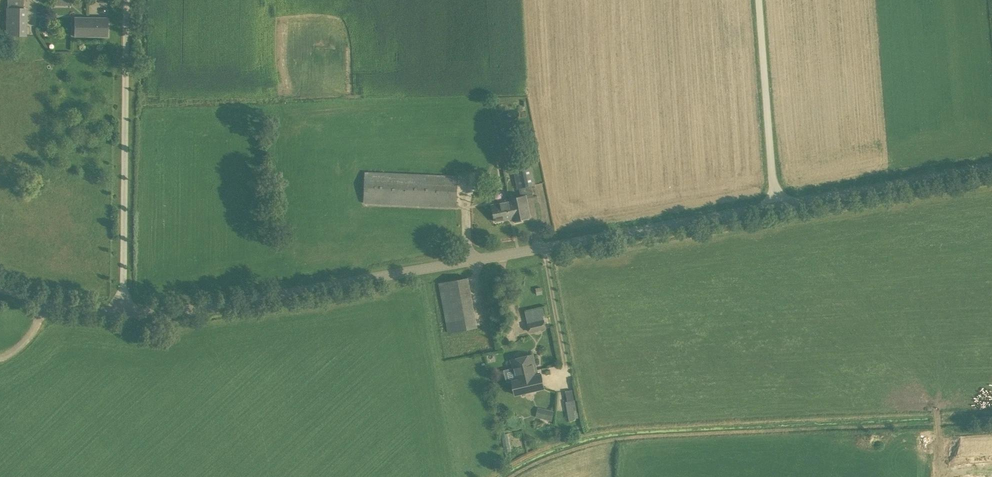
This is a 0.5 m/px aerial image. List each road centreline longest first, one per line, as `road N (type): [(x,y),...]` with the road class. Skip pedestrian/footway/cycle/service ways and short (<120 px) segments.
road 1 (tertiary): [(775,205),(144,312),(84,307),(0,285)]
road 2 (tertiary): [(991,166),(775,205)]
road 3 (unclassified): [(775,205),(757,0)]

